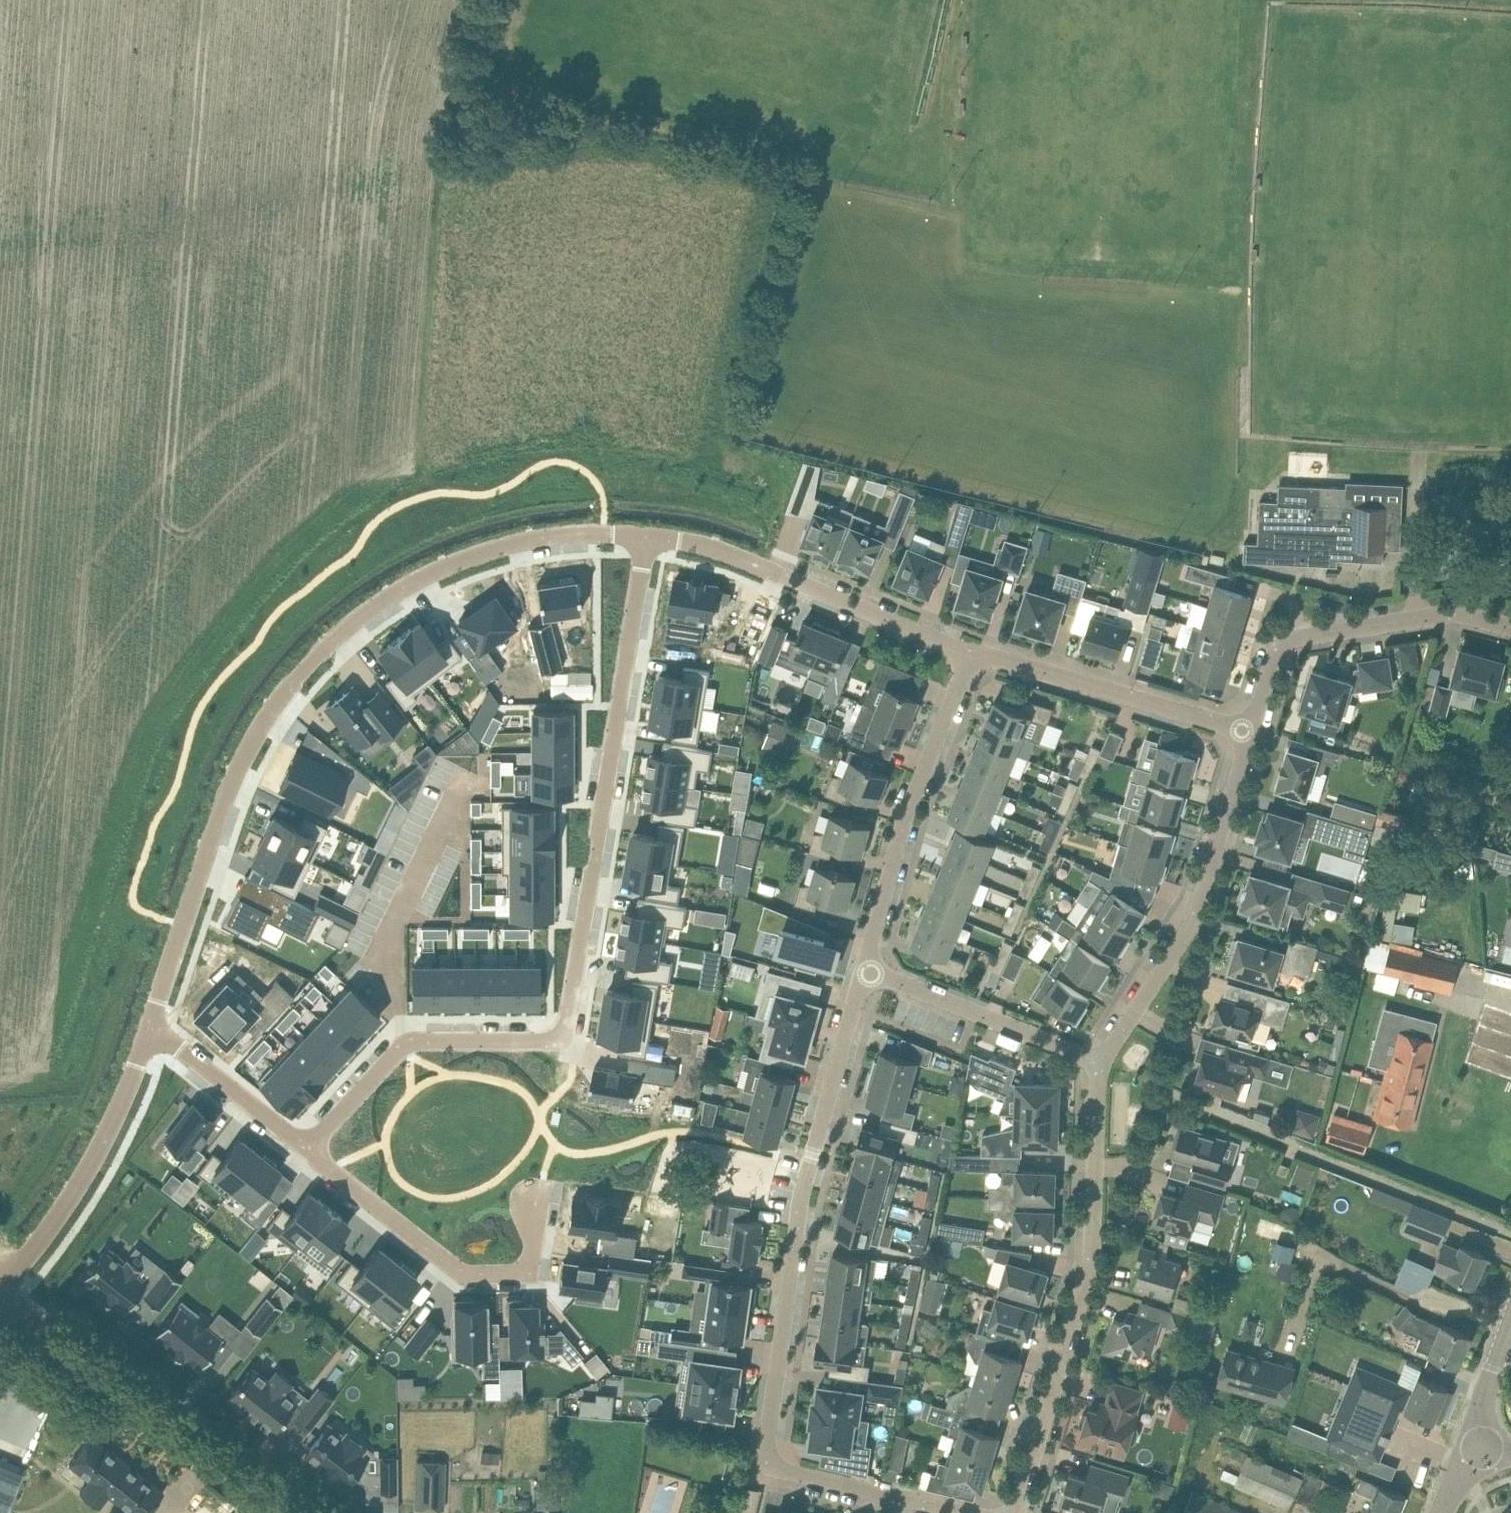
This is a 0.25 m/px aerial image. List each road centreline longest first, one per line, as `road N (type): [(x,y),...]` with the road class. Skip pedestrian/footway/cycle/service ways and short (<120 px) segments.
road 1 (residential): [(310,1149),(409,1041),(565,1035),(650,534)]
road 2 (residential): [(151,1029),(233,768),(317,654),(364,611),(447,562),(552,535),(650,534)]
road 3 (residential): [(962,1512),(793,1471),(775,1453),(769,1431),(803,1195),(863,973)]
road 4 (residential): [(1022,1512),(1090,1265),(1095,1067)]
road 5 (residential): [(1095,1067),(1178,930),(1246,733)]
road 6 (tertiary): [(278,1512),(0,1294)]
road 7 (residential): [(863,973),(972,652)]
road 8 (residential): [(1246,733),(1275,652),(1296,635),(1447,610),(1510,626)]
road 9 (residential): [(310,1149),(438,1256),(474,1273),(523,1266),(539,1197)]
road 10 (residential): [(0,1292),(114,1117),(151,1029)]
road 11 (residential): [(1246,733),(972,652)]
road 12 (residential): [(151,1029),(310,1149)]
road 13 (residential): [(972,652),(793,580)]
road 14 (residential): [(650,534),(714,542),(793,580)]
road 15 (residential): [(1095,1067),(963,1008)]
road 16 (tertiary): [(1472,1447),(1510,1329)]

